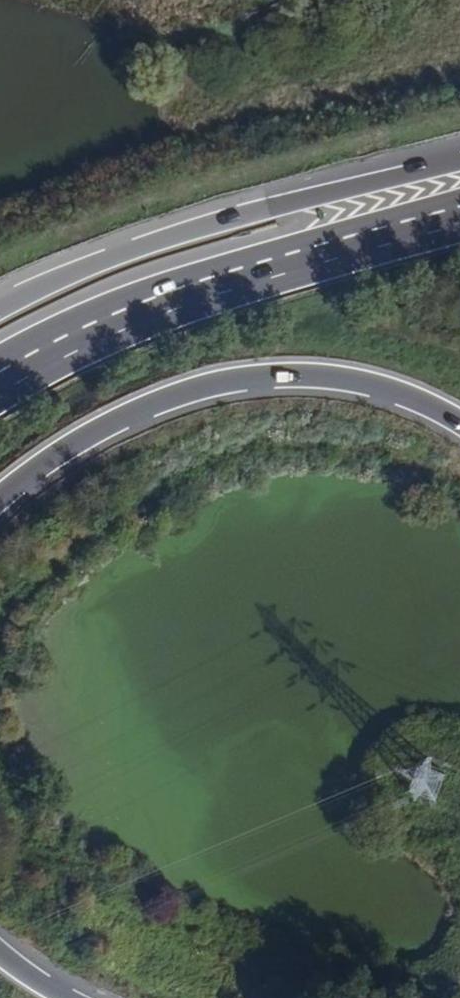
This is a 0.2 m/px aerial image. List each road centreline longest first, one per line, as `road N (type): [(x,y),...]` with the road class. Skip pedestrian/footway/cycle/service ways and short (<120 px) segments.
road 1 (motorway): [(0,500),(95,433),(218,385),(345,380),(390,391),(459,425)]
road 2 (motorway): [(459,214),(133,306),(0,371)]
road 3 (motorway): [(459,164),(204,226),(0,303)]

